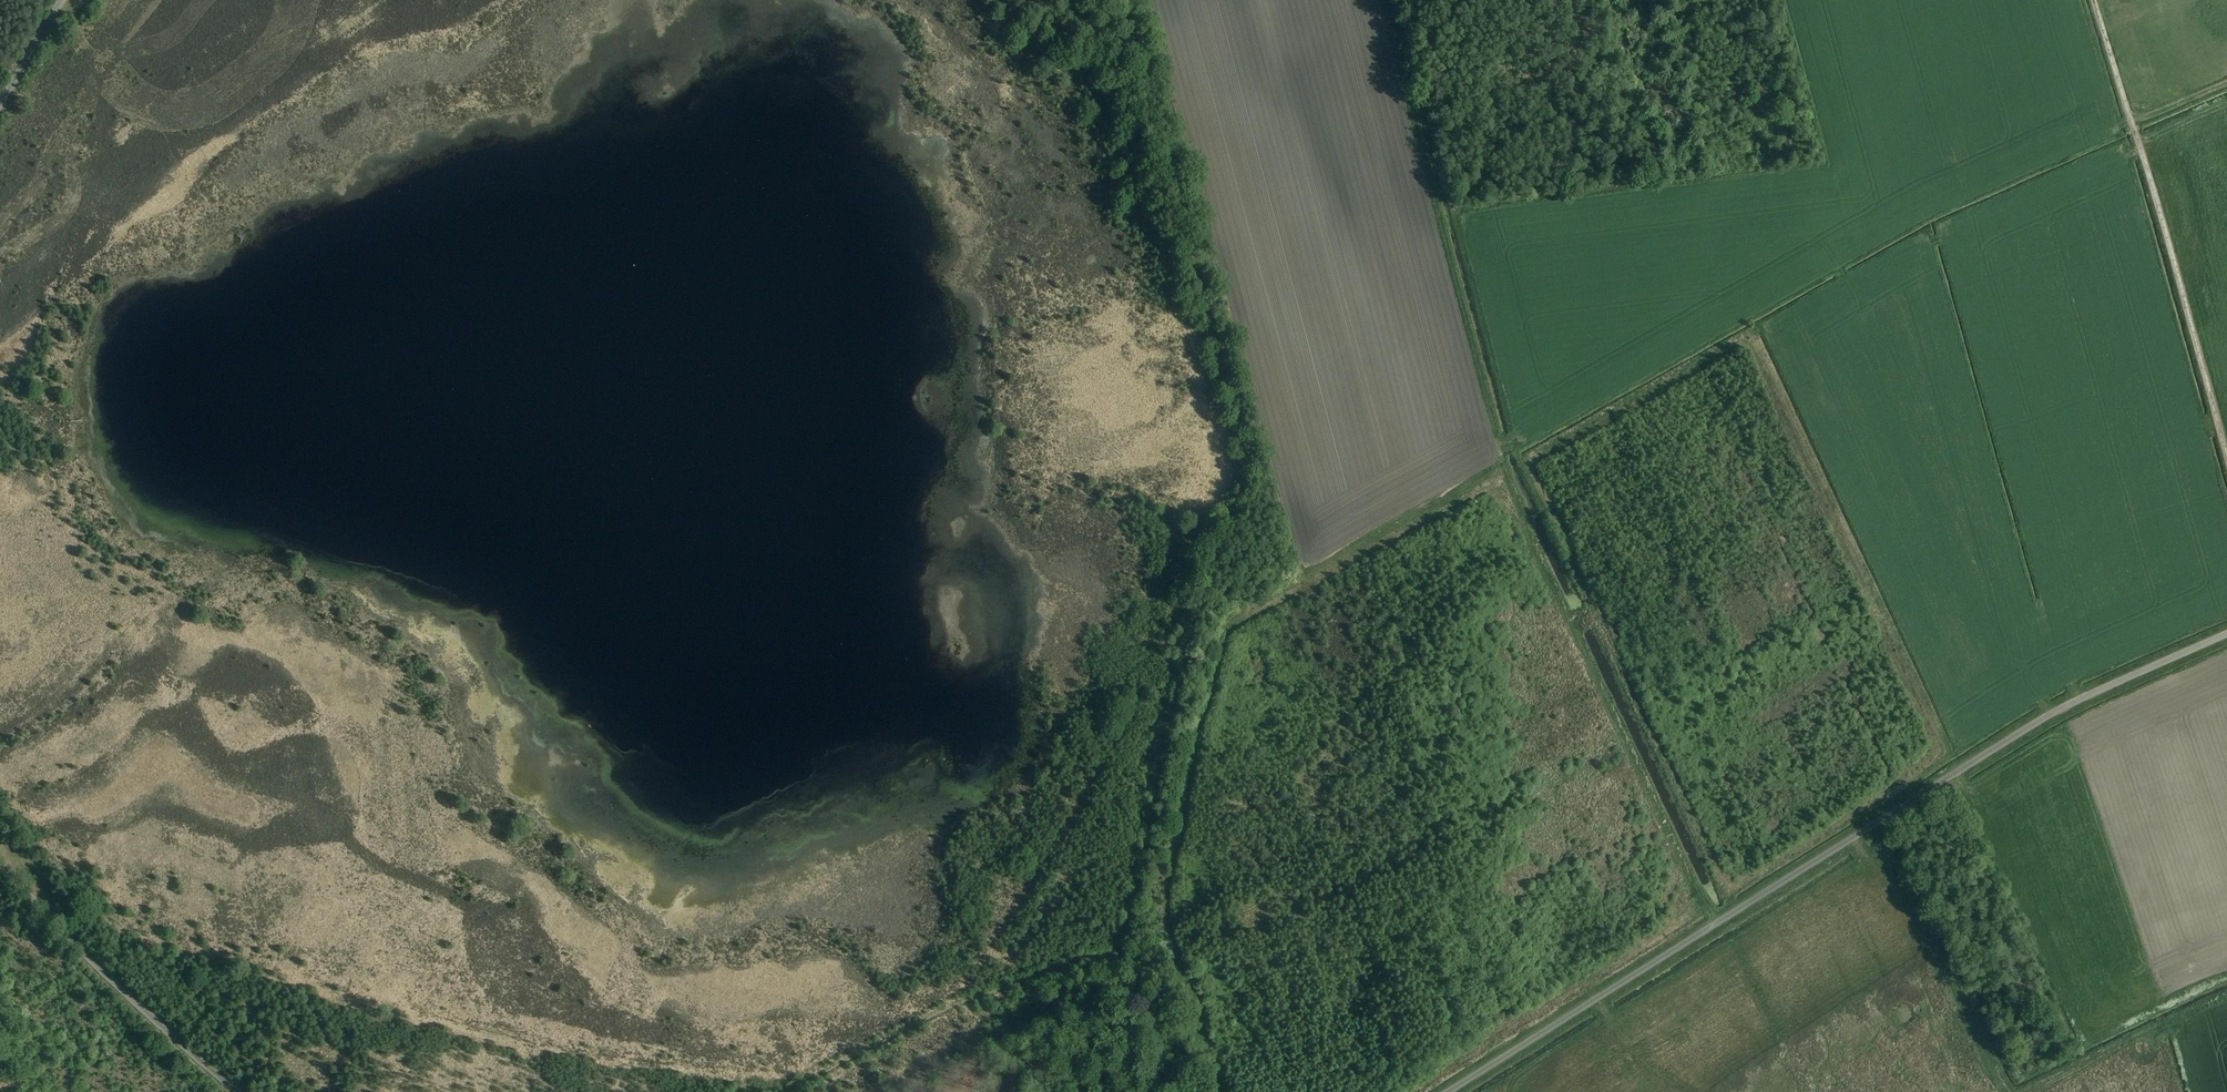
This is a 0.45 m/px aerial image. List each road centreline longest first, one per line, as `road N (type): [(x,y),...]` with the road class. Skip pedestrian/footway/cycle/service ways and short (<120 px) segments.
road 1 (unclassified): [(1448,1091),(2032,726),(2226,633)]
road 2 (track): [(2226,453),(2094,0)]
road 3 (track): [(797,1091),(973,999),(1127,946)]
road 4 (unclassified): [(240,1091),(85,954),(0,862)]
road 5 (track): [(1127,946),(1169,1091)]
road 6 (unclassified): [(0,106),(62,0)]

